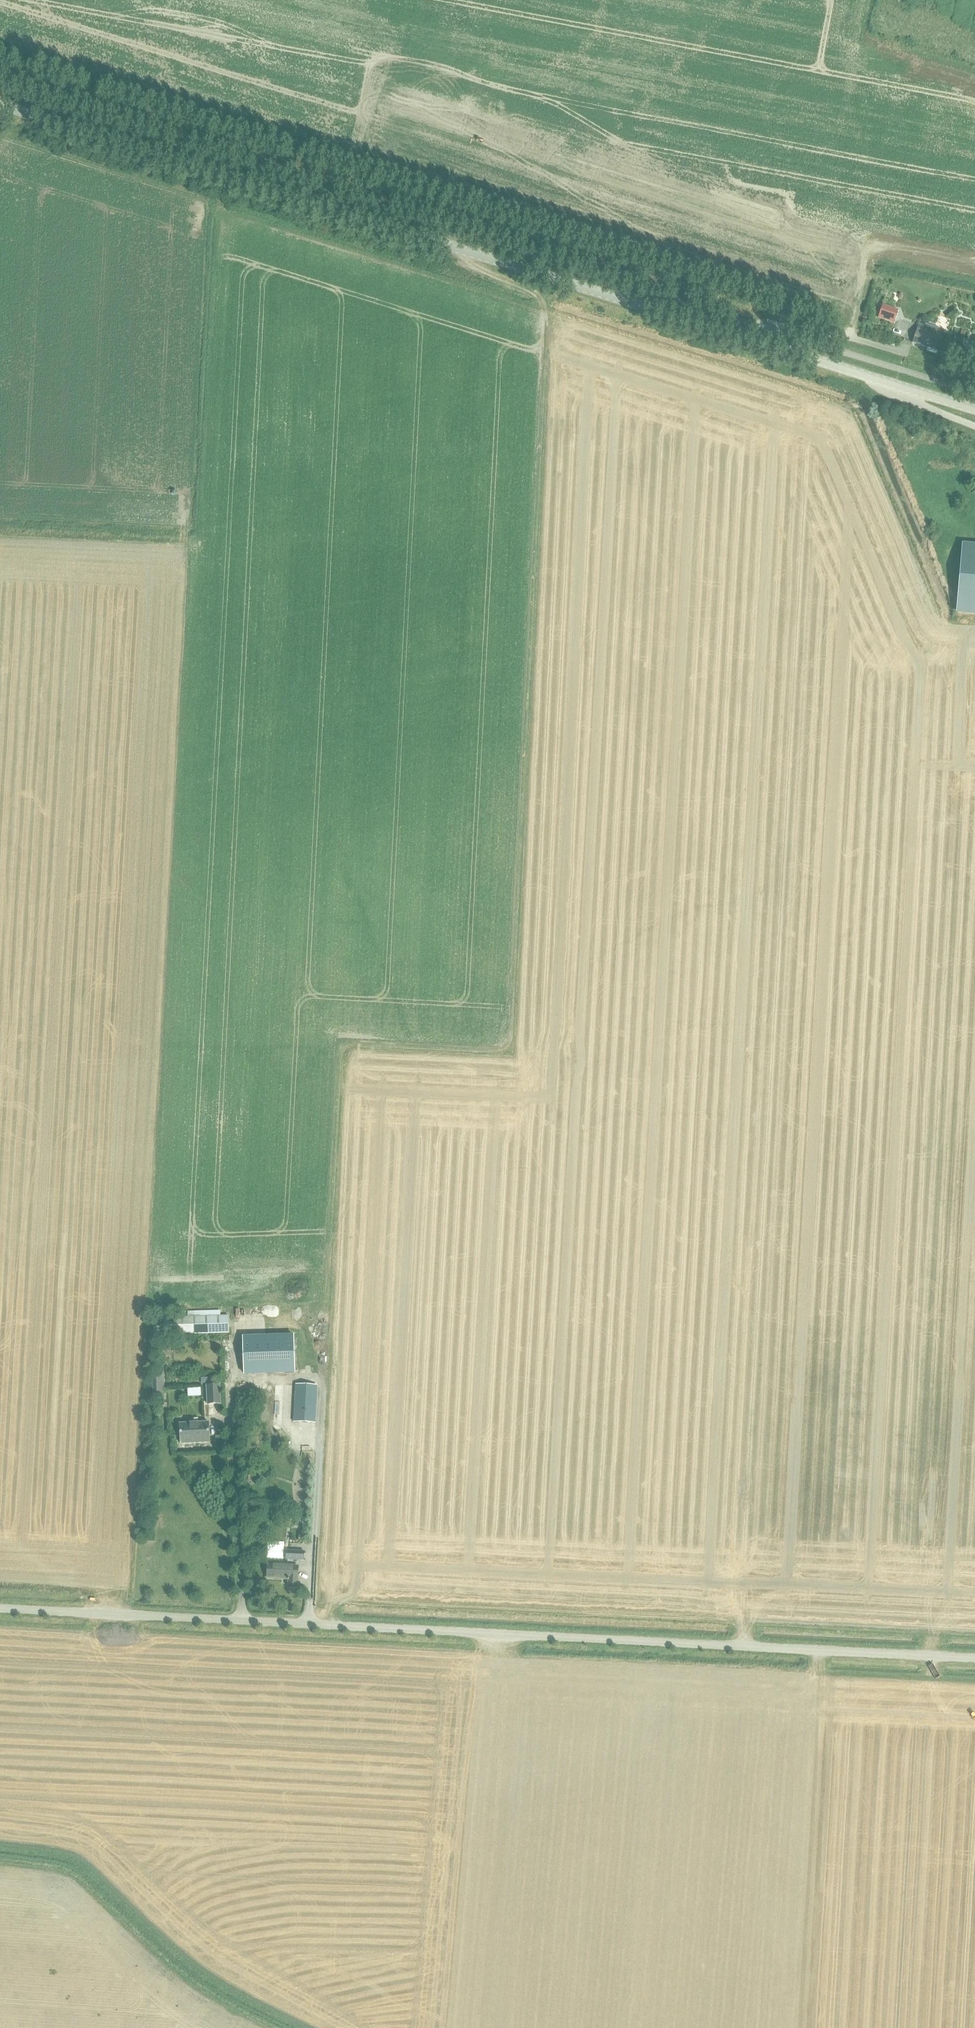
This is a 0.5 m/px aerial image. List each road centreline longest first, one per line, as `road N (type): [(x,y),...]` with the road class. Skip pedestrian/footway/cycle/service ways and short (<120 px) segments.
road 1 (track): [(459,252),(524,288),(543,311),(507,1044),(498,1053),(353,1052),(344,1069),(331,1304),(308,1324),(265,1327)]
road 2 (tertiary): [(974,413),(0,107)]
road 3 (unclassified): [(974,1657),(0,1606)]

